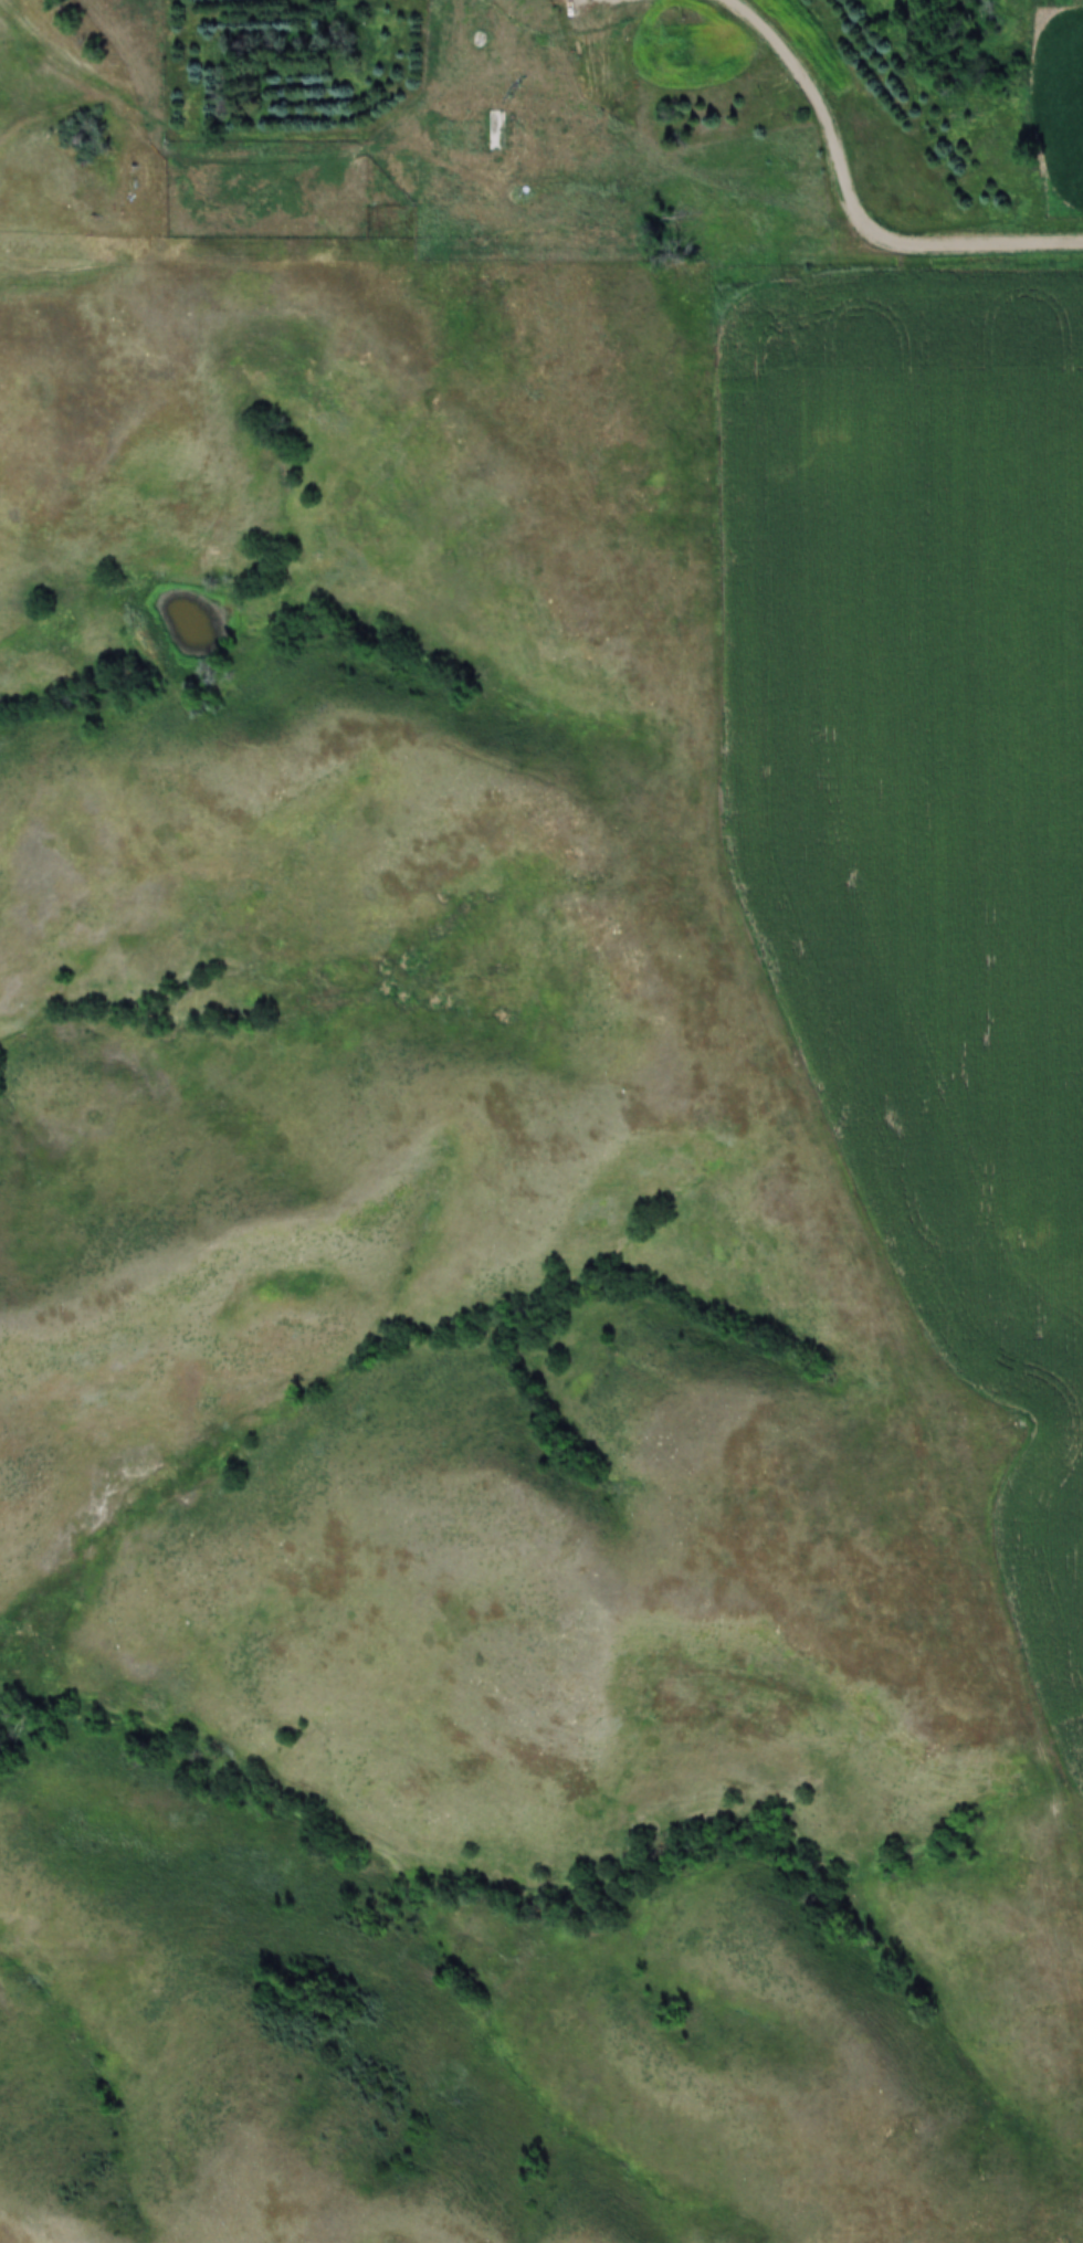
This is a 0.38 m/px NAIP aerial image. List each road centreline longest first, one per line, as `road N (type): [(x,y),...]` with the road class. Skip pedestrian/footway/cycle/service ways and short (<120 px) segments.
road 1 (residential): [(1082,241),(909,245)]

